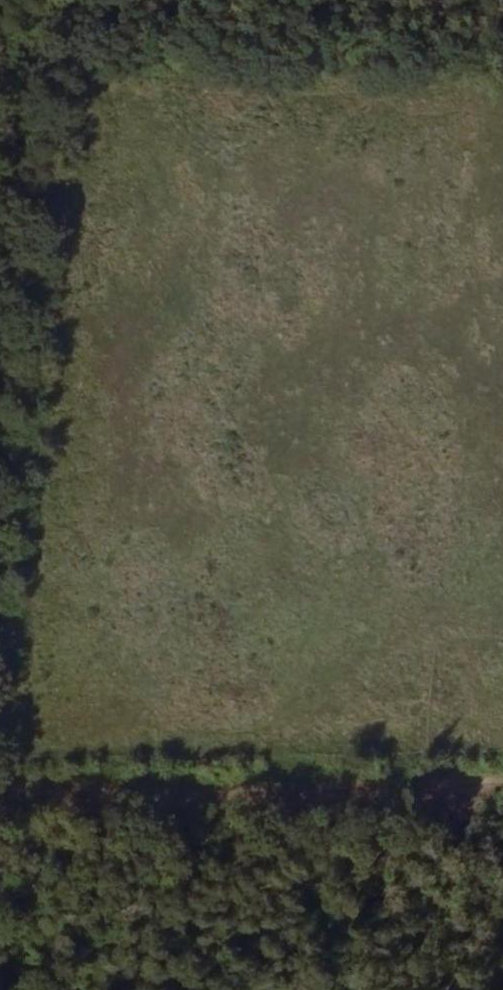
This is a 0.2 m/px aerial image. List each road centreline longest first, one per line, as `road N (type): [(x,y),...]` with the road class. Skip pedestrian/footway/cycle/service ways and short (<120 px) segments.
road 1 (track): [(502,745),(61,751),(12,759),(0,771)]

